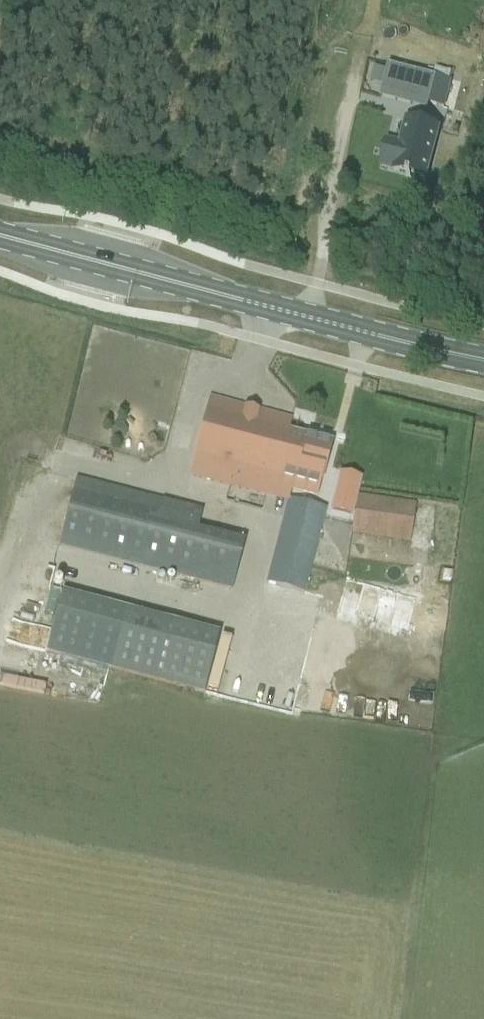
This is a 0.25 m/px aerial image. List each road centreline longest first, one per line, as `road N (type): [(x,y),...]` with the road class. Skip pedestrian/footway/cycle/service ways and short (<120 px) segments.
road 1 (primary): [(483,361),(0,237)]

